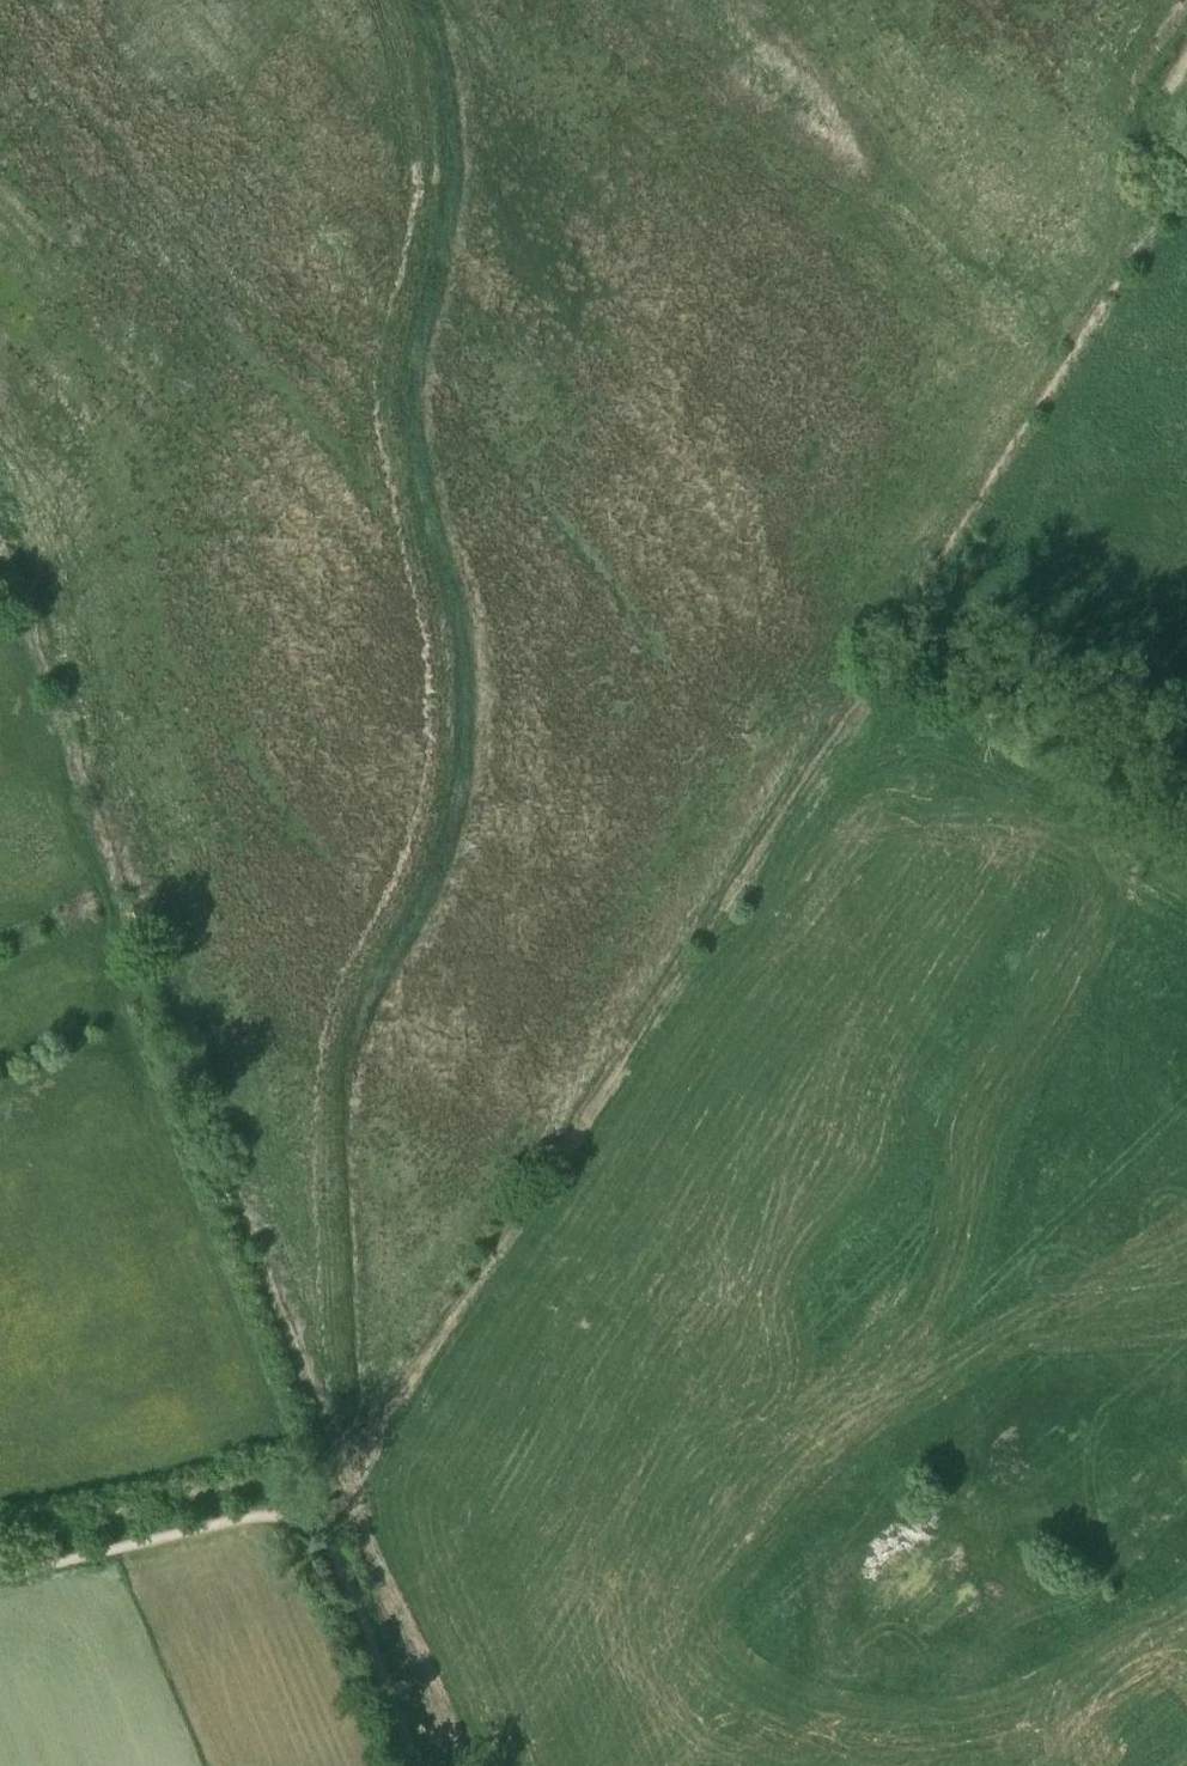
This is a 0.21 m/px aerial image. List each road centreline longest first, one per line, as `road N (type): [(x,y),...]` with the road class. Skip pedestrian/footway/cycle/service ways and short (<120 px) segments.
road 1 (track): [(424,1765),(322,1507),(304,1503),(0,1582)]

